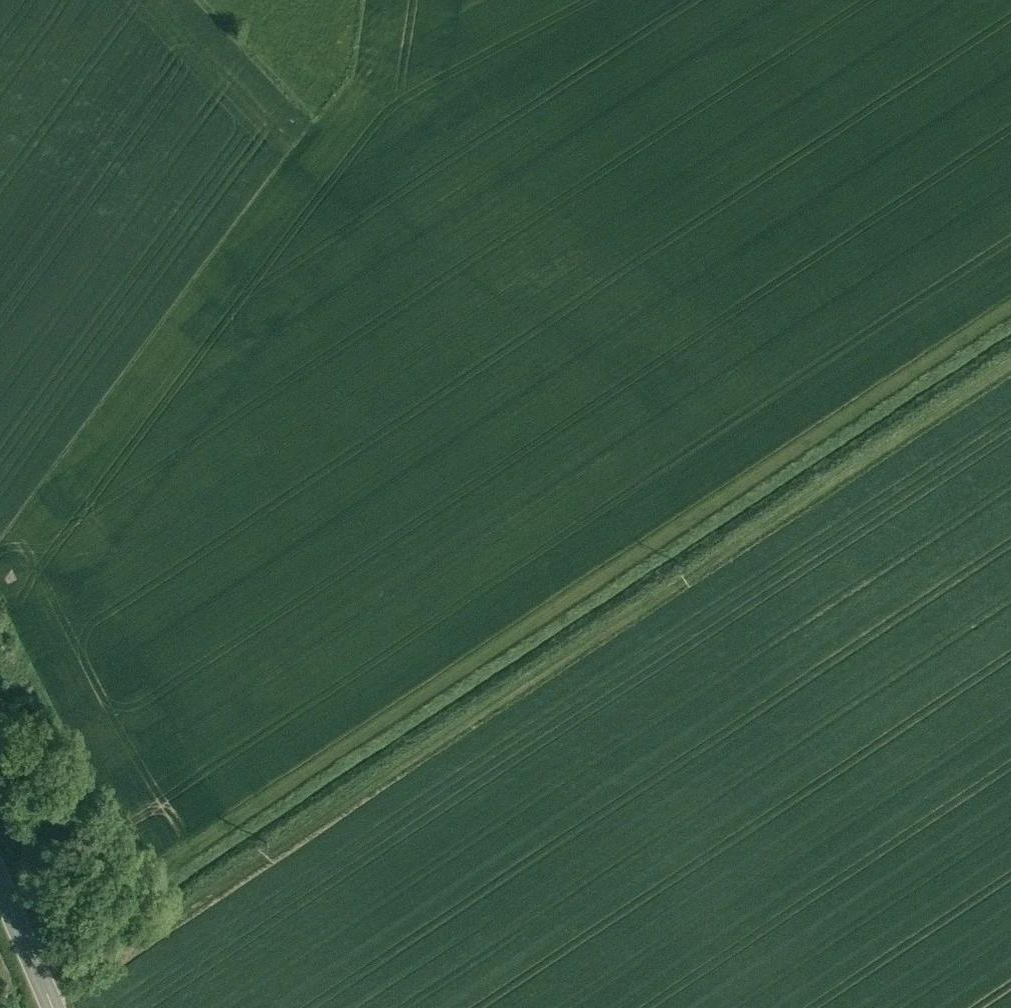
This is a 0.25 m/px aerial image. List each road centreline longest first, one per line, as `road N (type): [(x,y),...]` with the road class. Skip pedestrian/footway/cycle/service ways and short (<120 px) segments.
road 1 (tertiary): [(0,880),(54,1007)]

